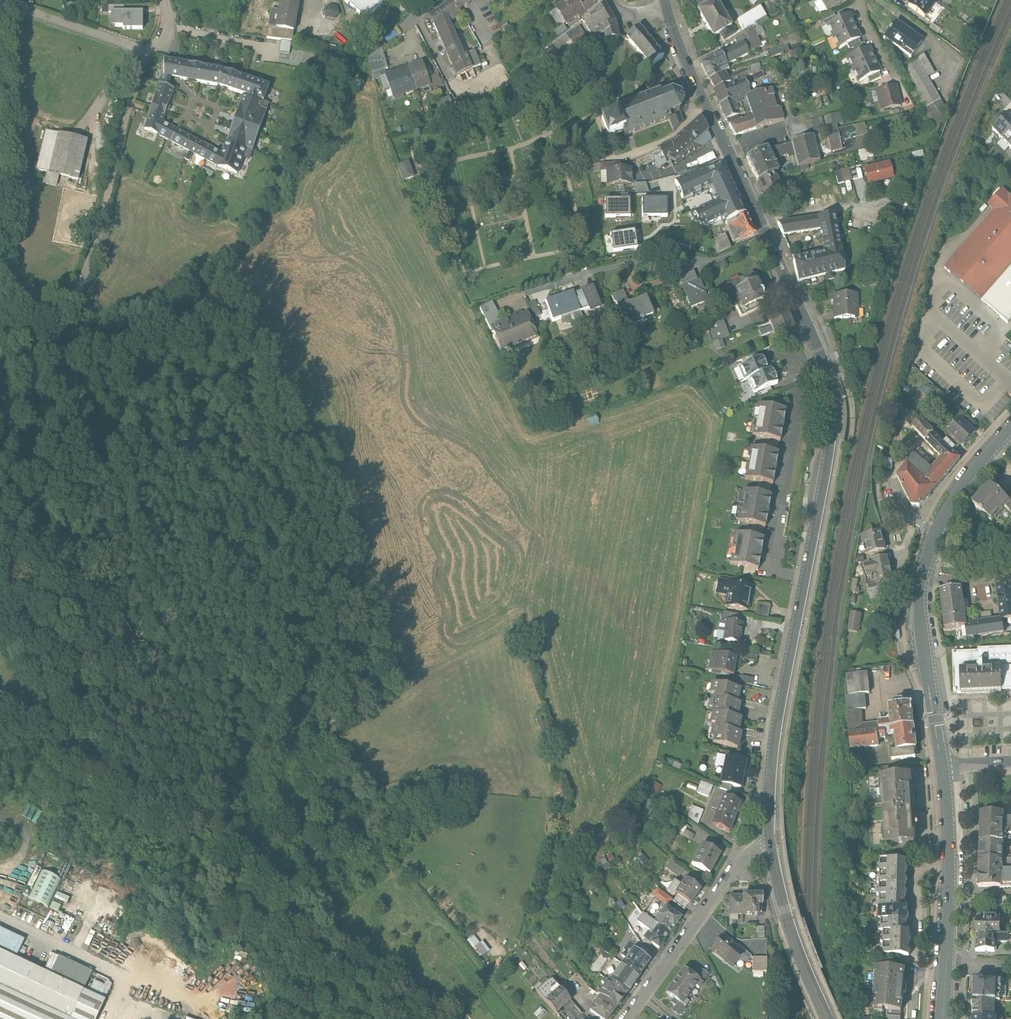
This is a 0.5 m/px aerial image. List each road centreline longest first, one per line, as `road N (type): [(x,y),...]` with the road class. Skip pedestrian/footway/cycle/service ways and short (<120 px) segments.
road 1 (secondary): [(666,7),(809,329),(828,394),(820,505),(774,737),(771,849)]
road 2 (unclassified): [(0,394),(32,377),(87,269),(146,50)]
road 3 (secondary): [(943,766),(920,588),(950,505),(1010,428)]
road 4 (secondary): [(943,1018),(943,766)]
road 5 (residential): [(771,849),(736,867),(627,1018)]
road 6 (residential): [(146,50),(15,4)]

